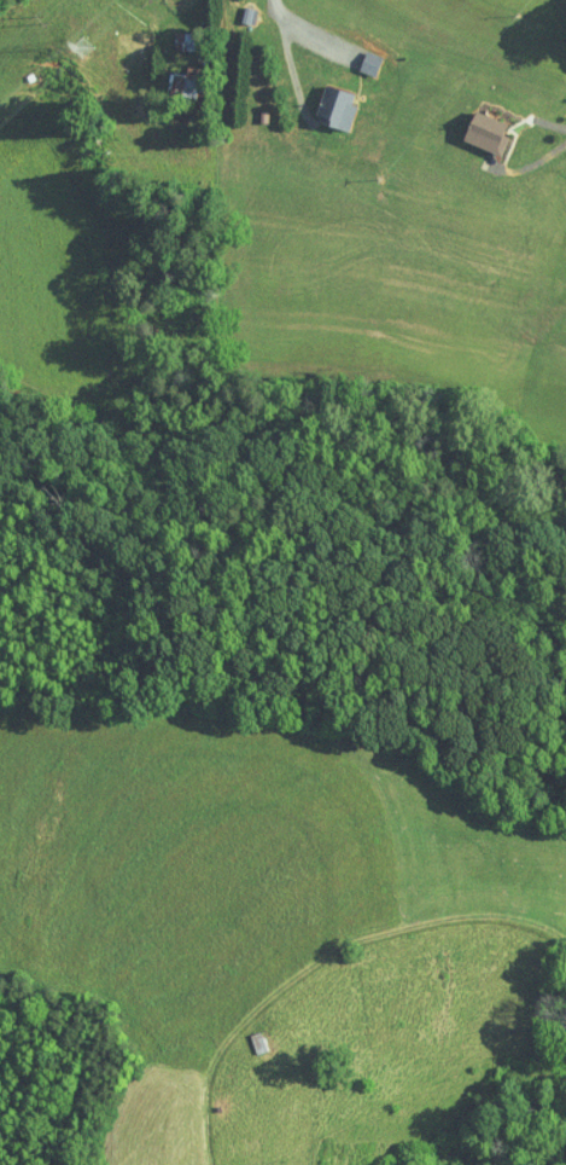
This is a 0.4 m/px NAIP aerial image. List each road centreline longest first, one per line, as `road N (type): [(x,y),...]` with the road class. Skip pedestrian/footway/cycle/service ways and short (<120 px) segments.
road 1 (residential): [(565,944),(526,922),(495,918),(410,927),(313,964),(252,1010),(216,1061),(208,1109),(214,1164)]

